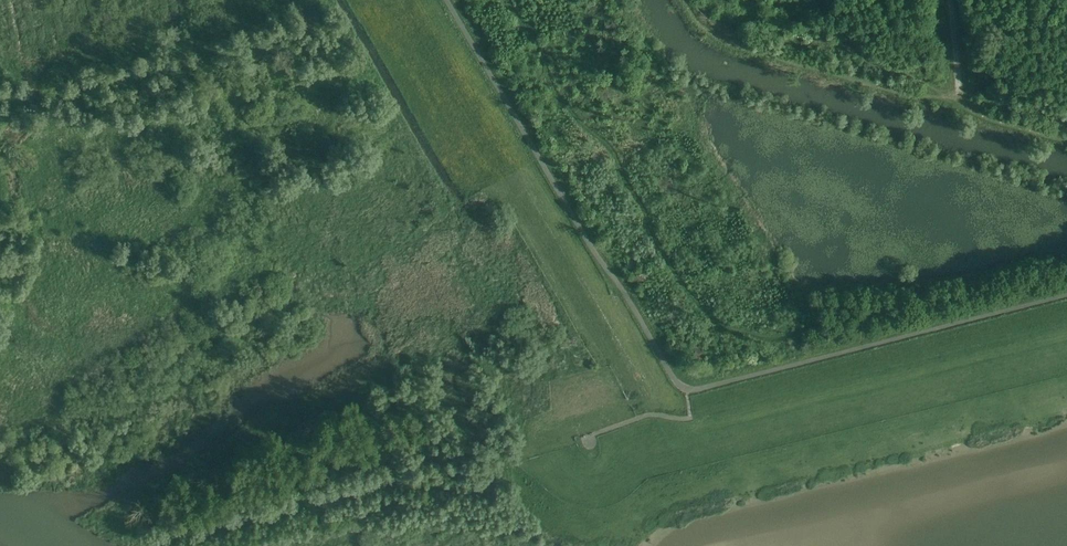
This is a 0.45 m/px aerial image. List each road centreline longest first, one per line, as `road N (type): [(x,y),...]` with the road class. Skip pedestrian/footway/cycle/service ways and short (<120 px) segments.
road 1 (track): [(961,103),(704,29),(687,0)]

